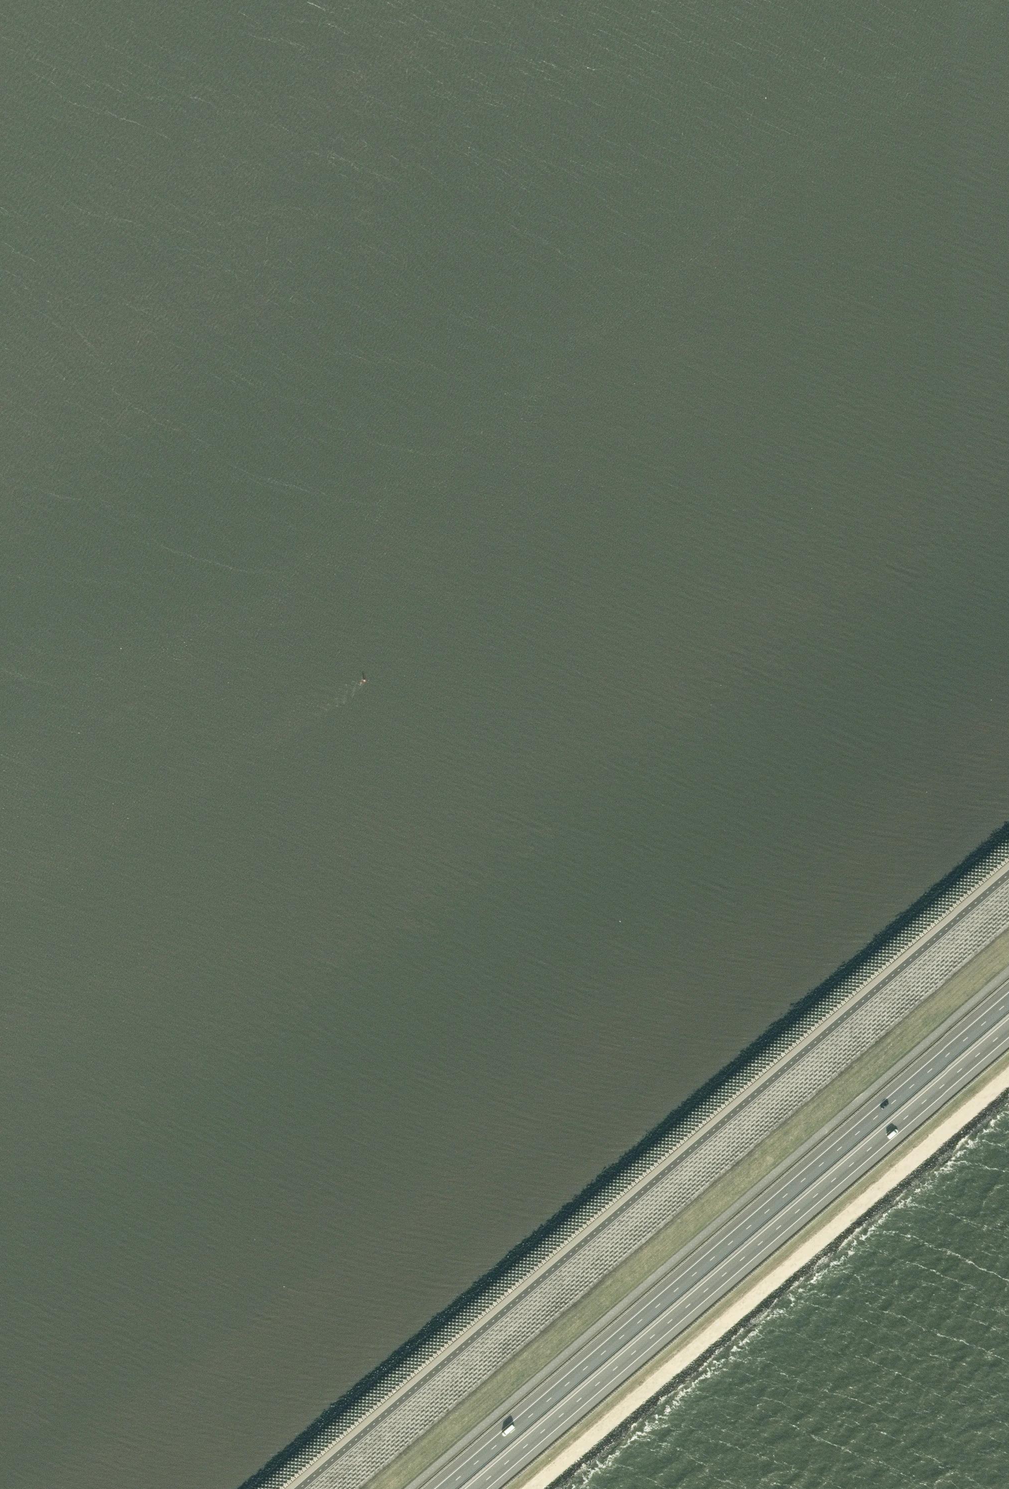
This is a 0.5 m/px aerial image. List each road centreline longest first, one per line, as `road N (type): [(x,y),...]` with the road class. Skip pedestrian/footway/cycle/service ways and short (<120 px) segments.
road 1 (motorway): [(1008,1001),(445,1488)]
road 2 (motorway): [(479,1488),(1008,1031)]

